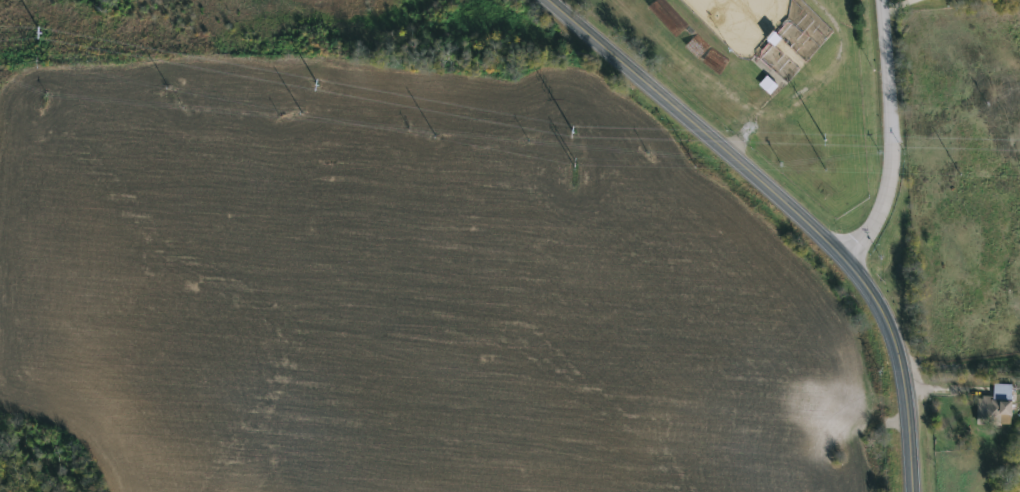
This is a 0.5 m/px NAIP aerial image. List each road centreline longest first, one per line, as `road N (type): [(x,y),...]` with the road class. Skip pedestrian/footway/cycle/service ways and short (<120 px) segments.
road 1 (secondary): [(567,0),(767,167),(853,254),(877,294),(899,362),(912,491)]
road 2 (residential): [(882,0),(893,150),(886,201),(853,254)]

